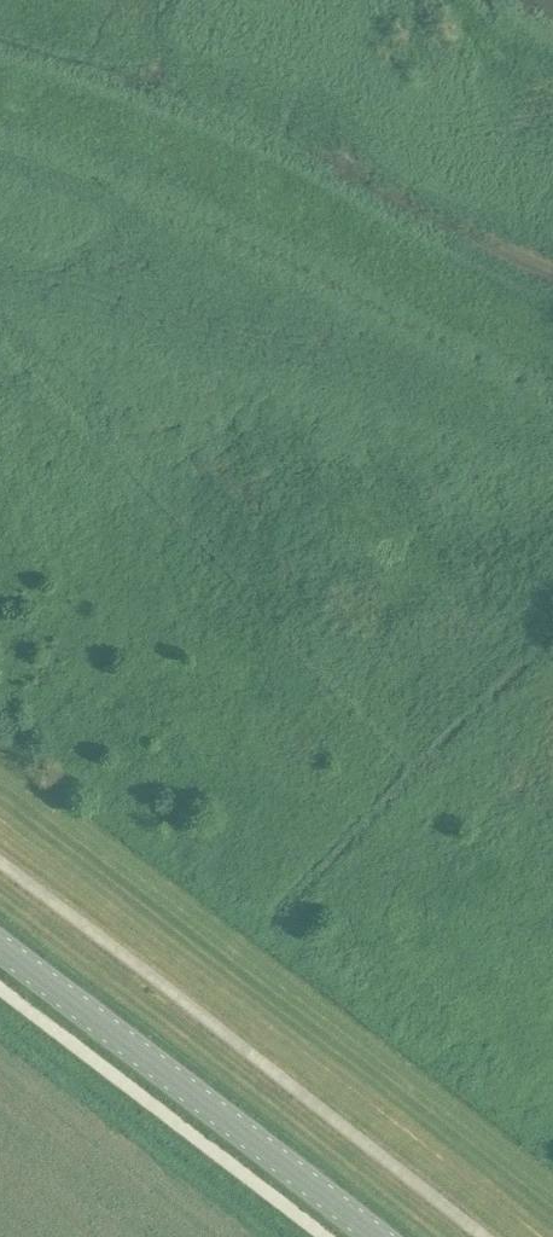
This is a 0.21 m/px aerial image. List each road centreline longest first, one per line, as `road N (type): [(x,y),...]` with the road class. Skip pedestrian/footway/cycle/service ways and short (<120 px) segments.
road 1 (secondary): [(377,1236),(0,945)]

